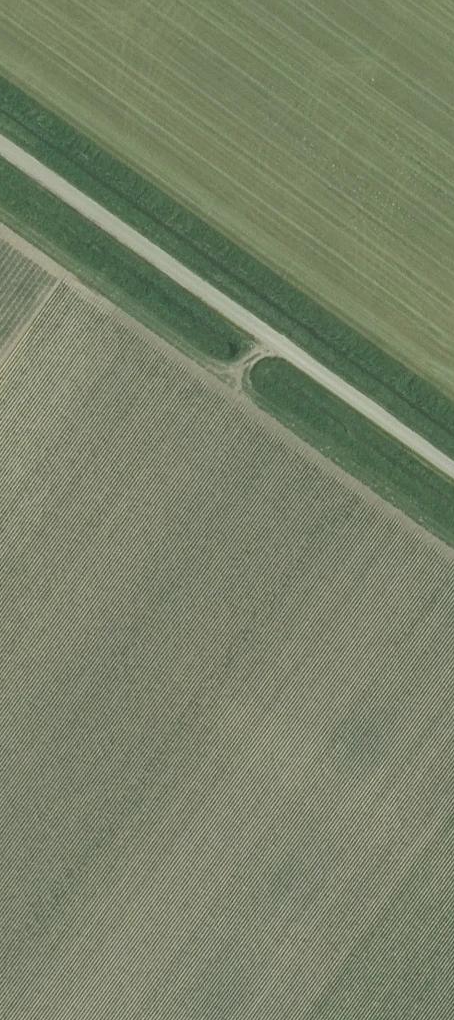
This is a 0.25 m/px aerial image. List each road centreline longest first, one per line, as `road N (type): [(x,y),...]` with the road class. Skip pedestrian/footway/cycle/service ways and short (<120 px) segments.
road 1 (unclassified): [(453,476),(0,150)]

